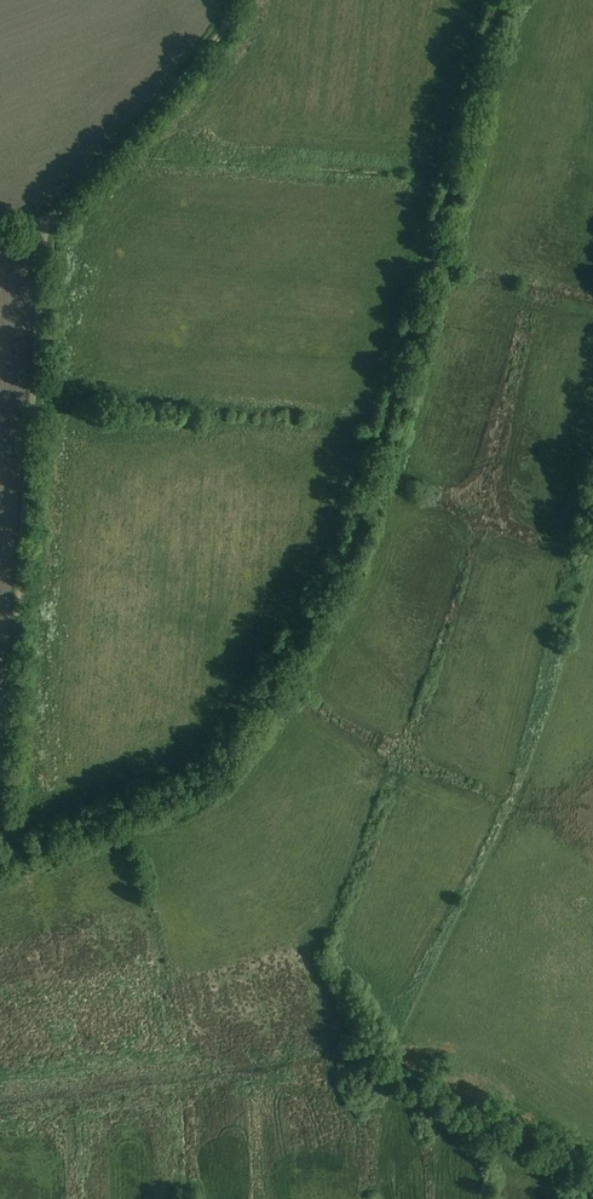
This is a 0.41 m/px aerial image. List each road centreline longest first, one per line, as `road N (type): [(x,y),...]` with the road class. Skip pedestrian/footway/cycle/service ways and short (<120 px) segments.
road 1 (track): [(5,850),(211,766),(350,547),(498,0)]
road 2 (track): [(5,850),(43,238),(224,30),(237,0)]

